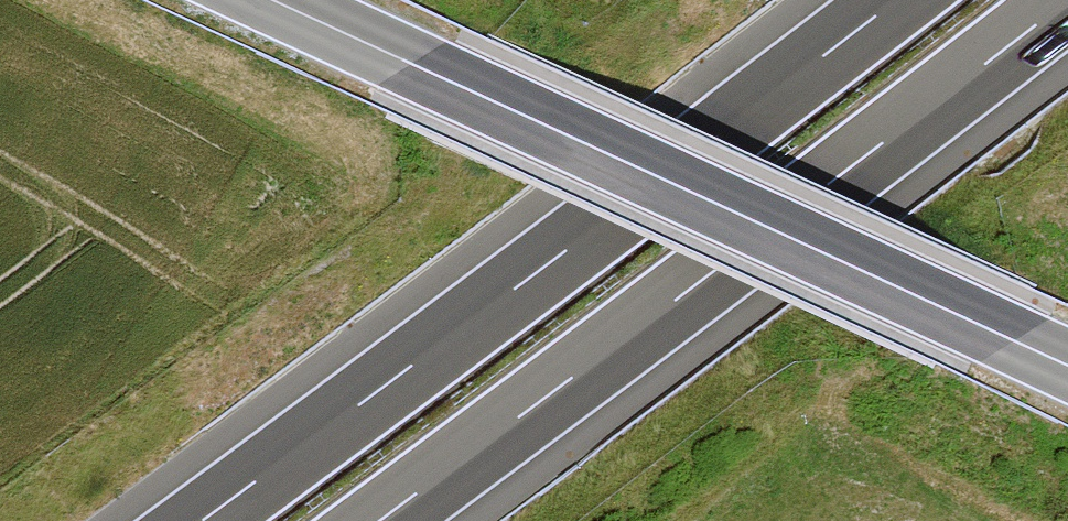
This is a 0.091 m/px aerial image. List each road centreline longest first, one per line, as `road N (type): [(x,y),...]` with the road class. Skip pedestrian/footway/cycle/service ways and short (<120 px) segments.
road 1 (tertiary): [(272,0),(1067,363)]
road 2 (motorway): [(896,0),(204,520)]
road 3 (motorway): [(377,520),(1064,0)]

